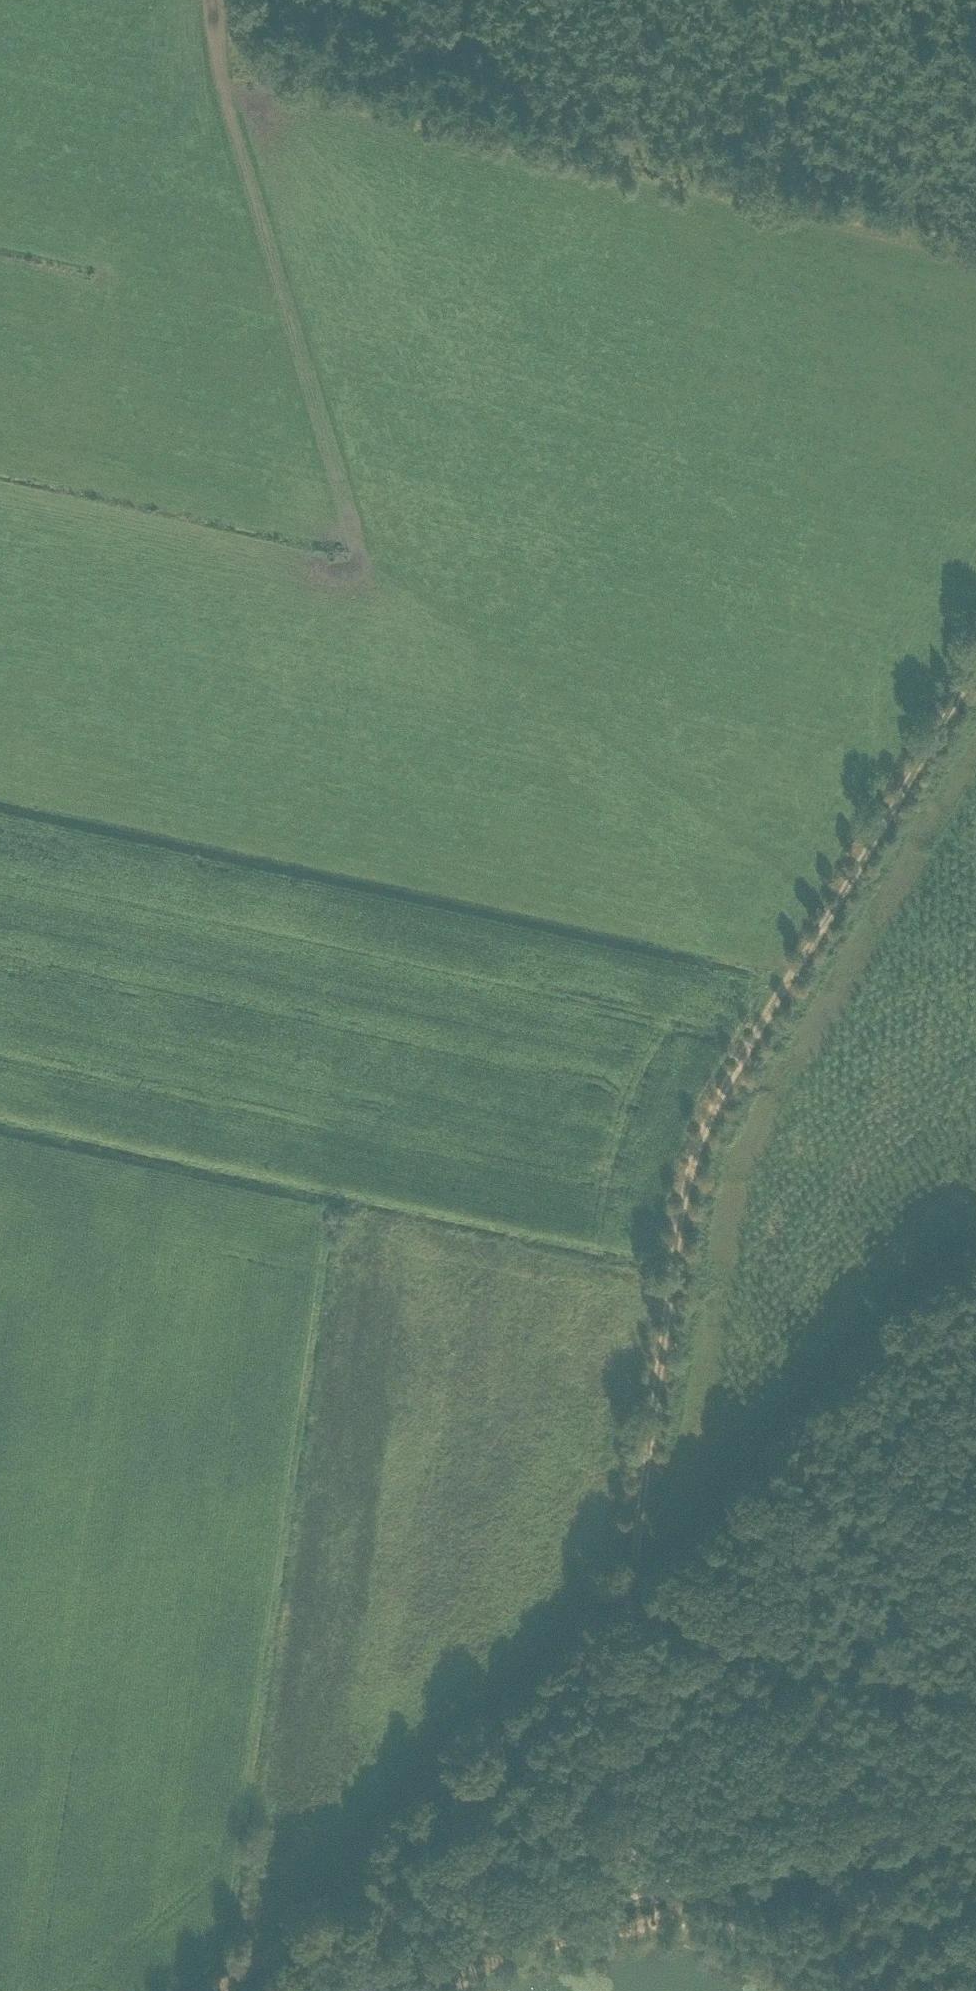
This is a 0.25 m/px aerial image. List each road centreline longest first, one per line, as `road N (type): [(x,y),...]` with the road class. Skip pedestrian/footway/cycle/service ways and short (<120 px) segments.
road 1 (track): [(975,644),(809,931),(707,1133),(669,1283),(653,1421),(635,1865)]
road 2 (track): [(635,1865),(269,1955),(220,1990)]
road 3 (track): [(975,1787),(635,1865)]
road 4 (track): [(975,255),(728,194)]

